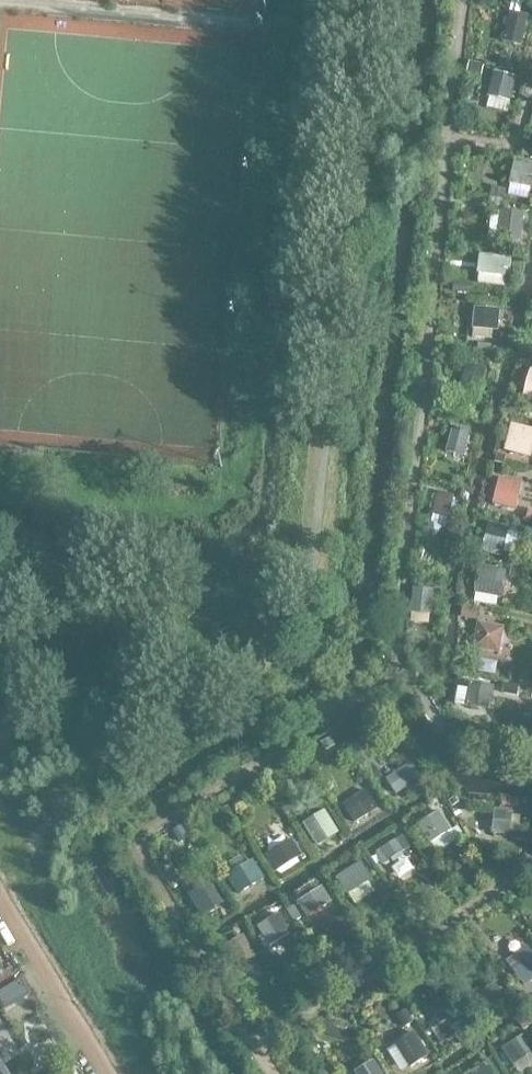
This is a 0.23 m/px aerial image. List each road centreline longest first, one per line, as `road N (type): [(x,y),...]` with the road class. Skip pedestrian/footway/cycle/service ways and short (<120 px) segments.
road 1 (residential): [(106,1073),(0,901)]

